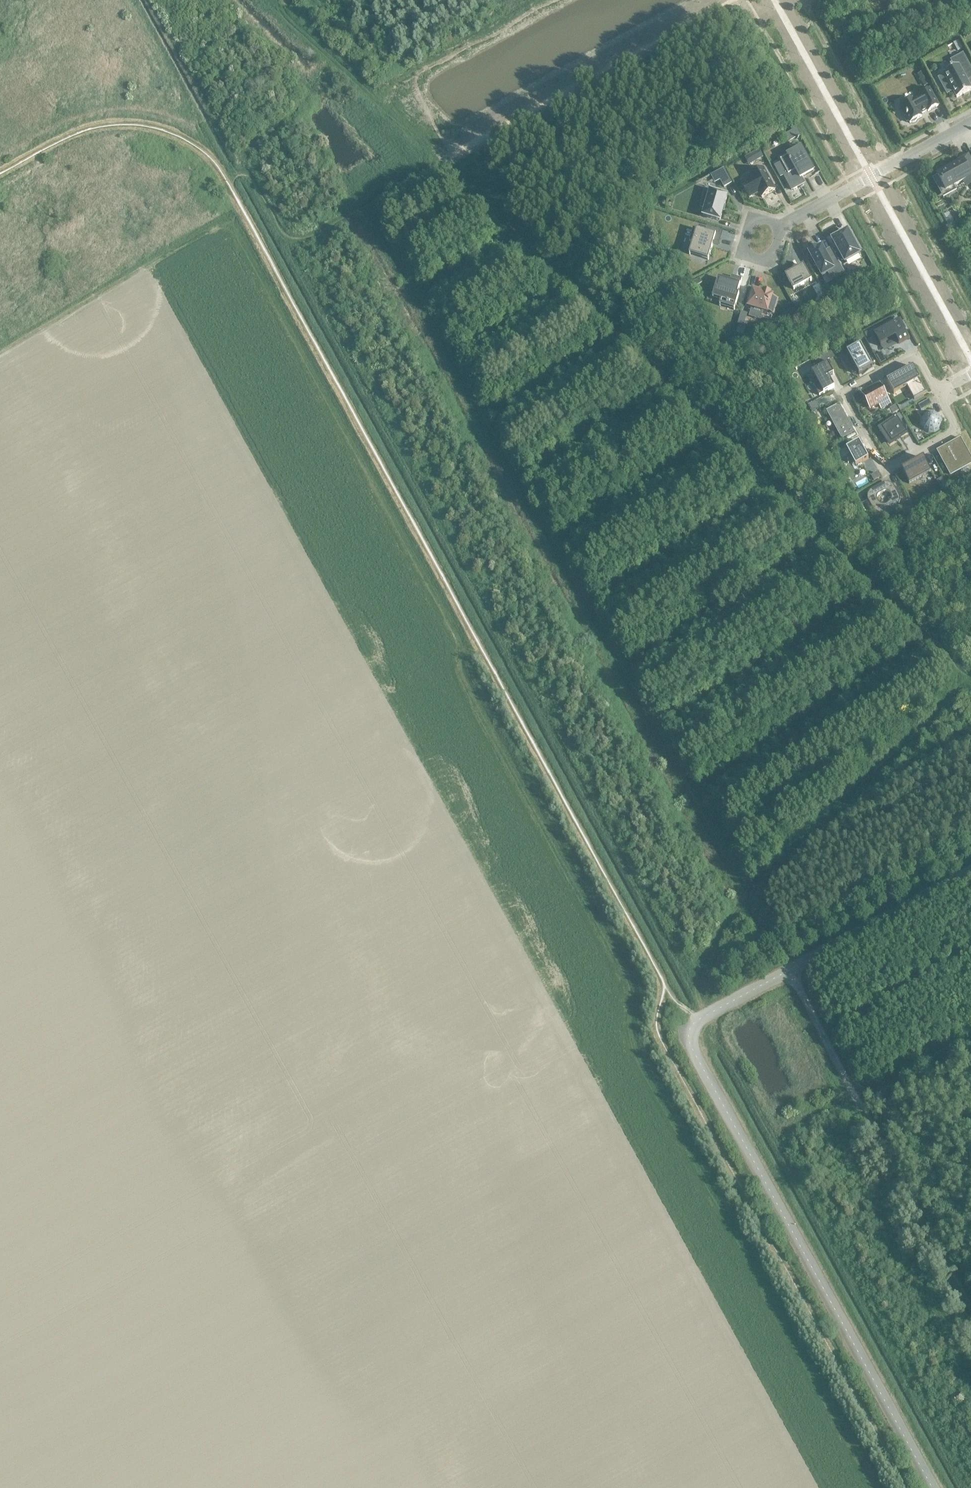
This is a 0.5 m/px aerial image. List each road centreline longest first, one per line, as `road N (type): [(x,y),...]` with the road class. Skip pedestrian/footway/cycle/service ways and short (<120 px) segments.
road 1 (unclassified): [(970,872),(704,1017),(691,1037),(932,1487)]
road 2 (residential): [(937,394),(916,354),(843,393),(885,469),(957,430)]
road 3 (residential): [(970,120),(758,238)]

